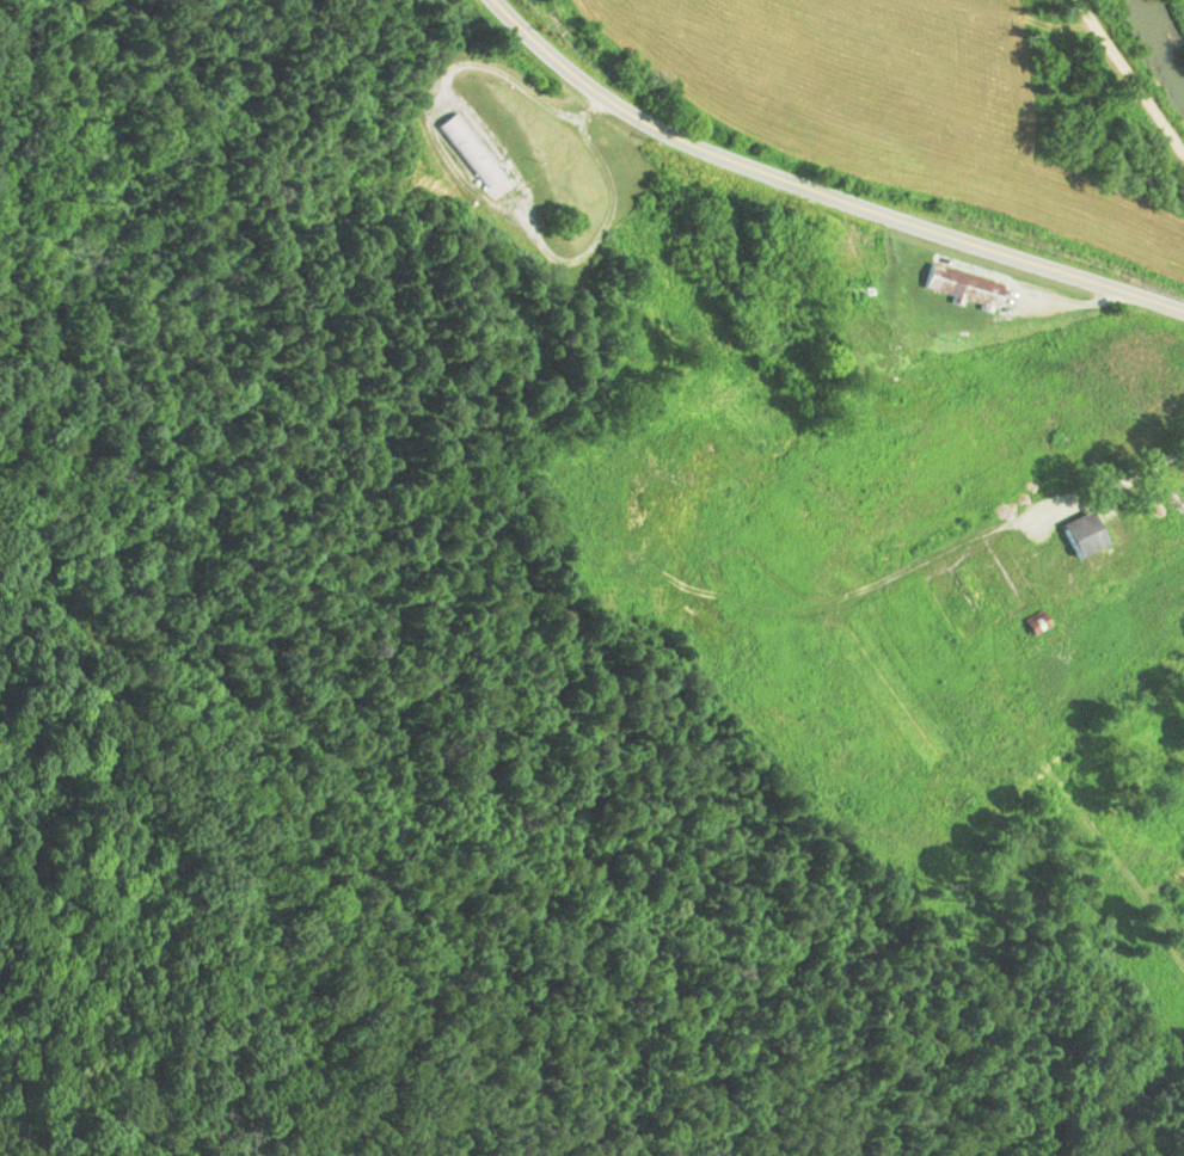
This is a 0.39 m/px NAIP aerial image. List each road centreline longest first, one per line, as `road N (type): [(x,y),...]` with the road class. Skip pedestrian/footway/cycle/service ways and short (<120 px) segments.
road 1 (secondary): [(1183,312),(706,150),(632,115),(502,0)]

